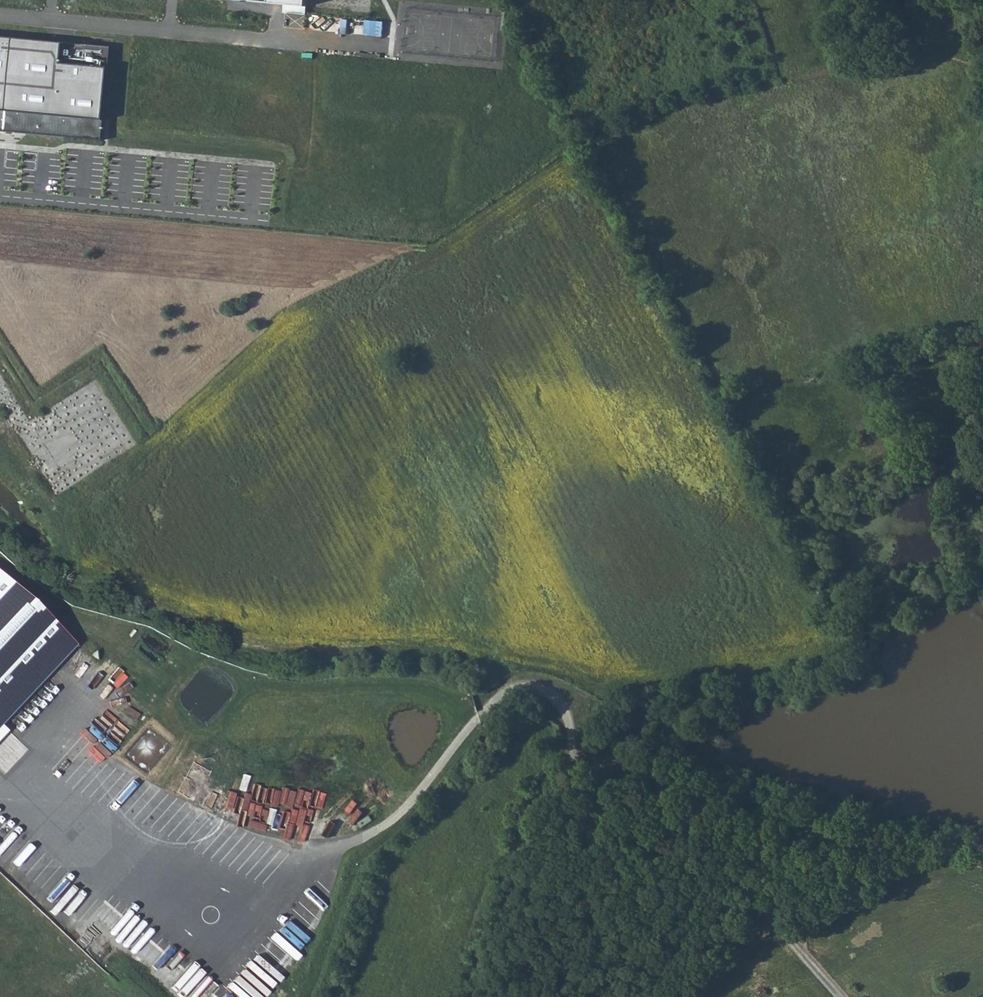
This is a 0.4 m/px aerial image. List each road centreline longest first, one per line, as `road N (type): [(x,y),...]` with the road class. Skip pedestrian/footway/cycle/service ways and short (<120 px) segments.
road 1 (unclassified): [(843,996),(664,782),(574,752),(557,696),(534,685),(490,698),(417,797),(378,830),(344,841),(263,836),(170,797)]

